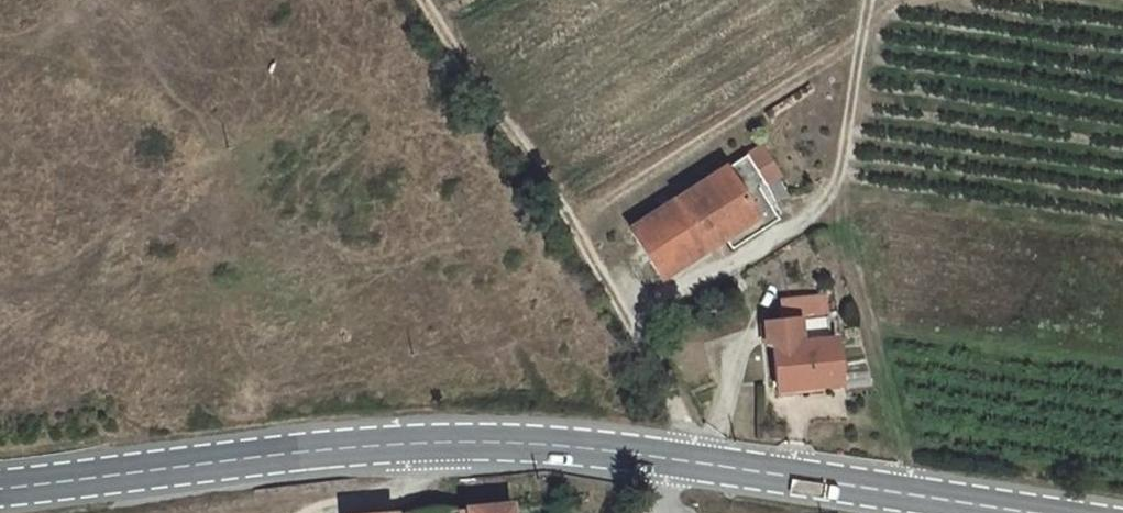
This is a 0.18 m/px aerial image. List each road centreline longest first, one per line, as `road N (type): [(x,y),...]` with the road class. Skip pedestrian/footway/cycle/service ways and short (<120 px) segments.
road 1 (tertiary): [(1022,512),(582,447),(504,443),(298,454),(0,488)]
road 2 (track): [(419,0),(712,466)]

